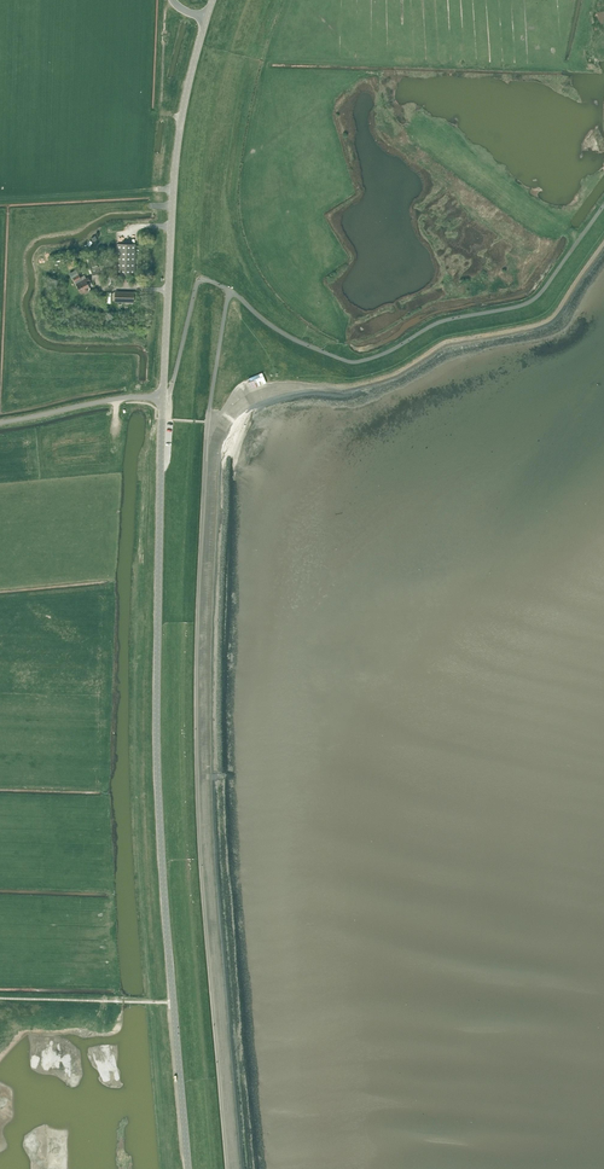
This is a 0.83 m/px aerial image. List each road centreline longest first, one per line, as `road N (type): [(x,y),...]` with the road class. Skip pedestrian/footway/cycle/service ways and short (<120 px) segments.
road 1 (tertiary): [(188,1168),(155,702),(163,397)]
road 2 (tertiary): [(163,397),(177,147),(206,19)]
road 3 (track): [(173,998),(0,997)]
road 4 (unclassified): [(0,422),(163,397)]

